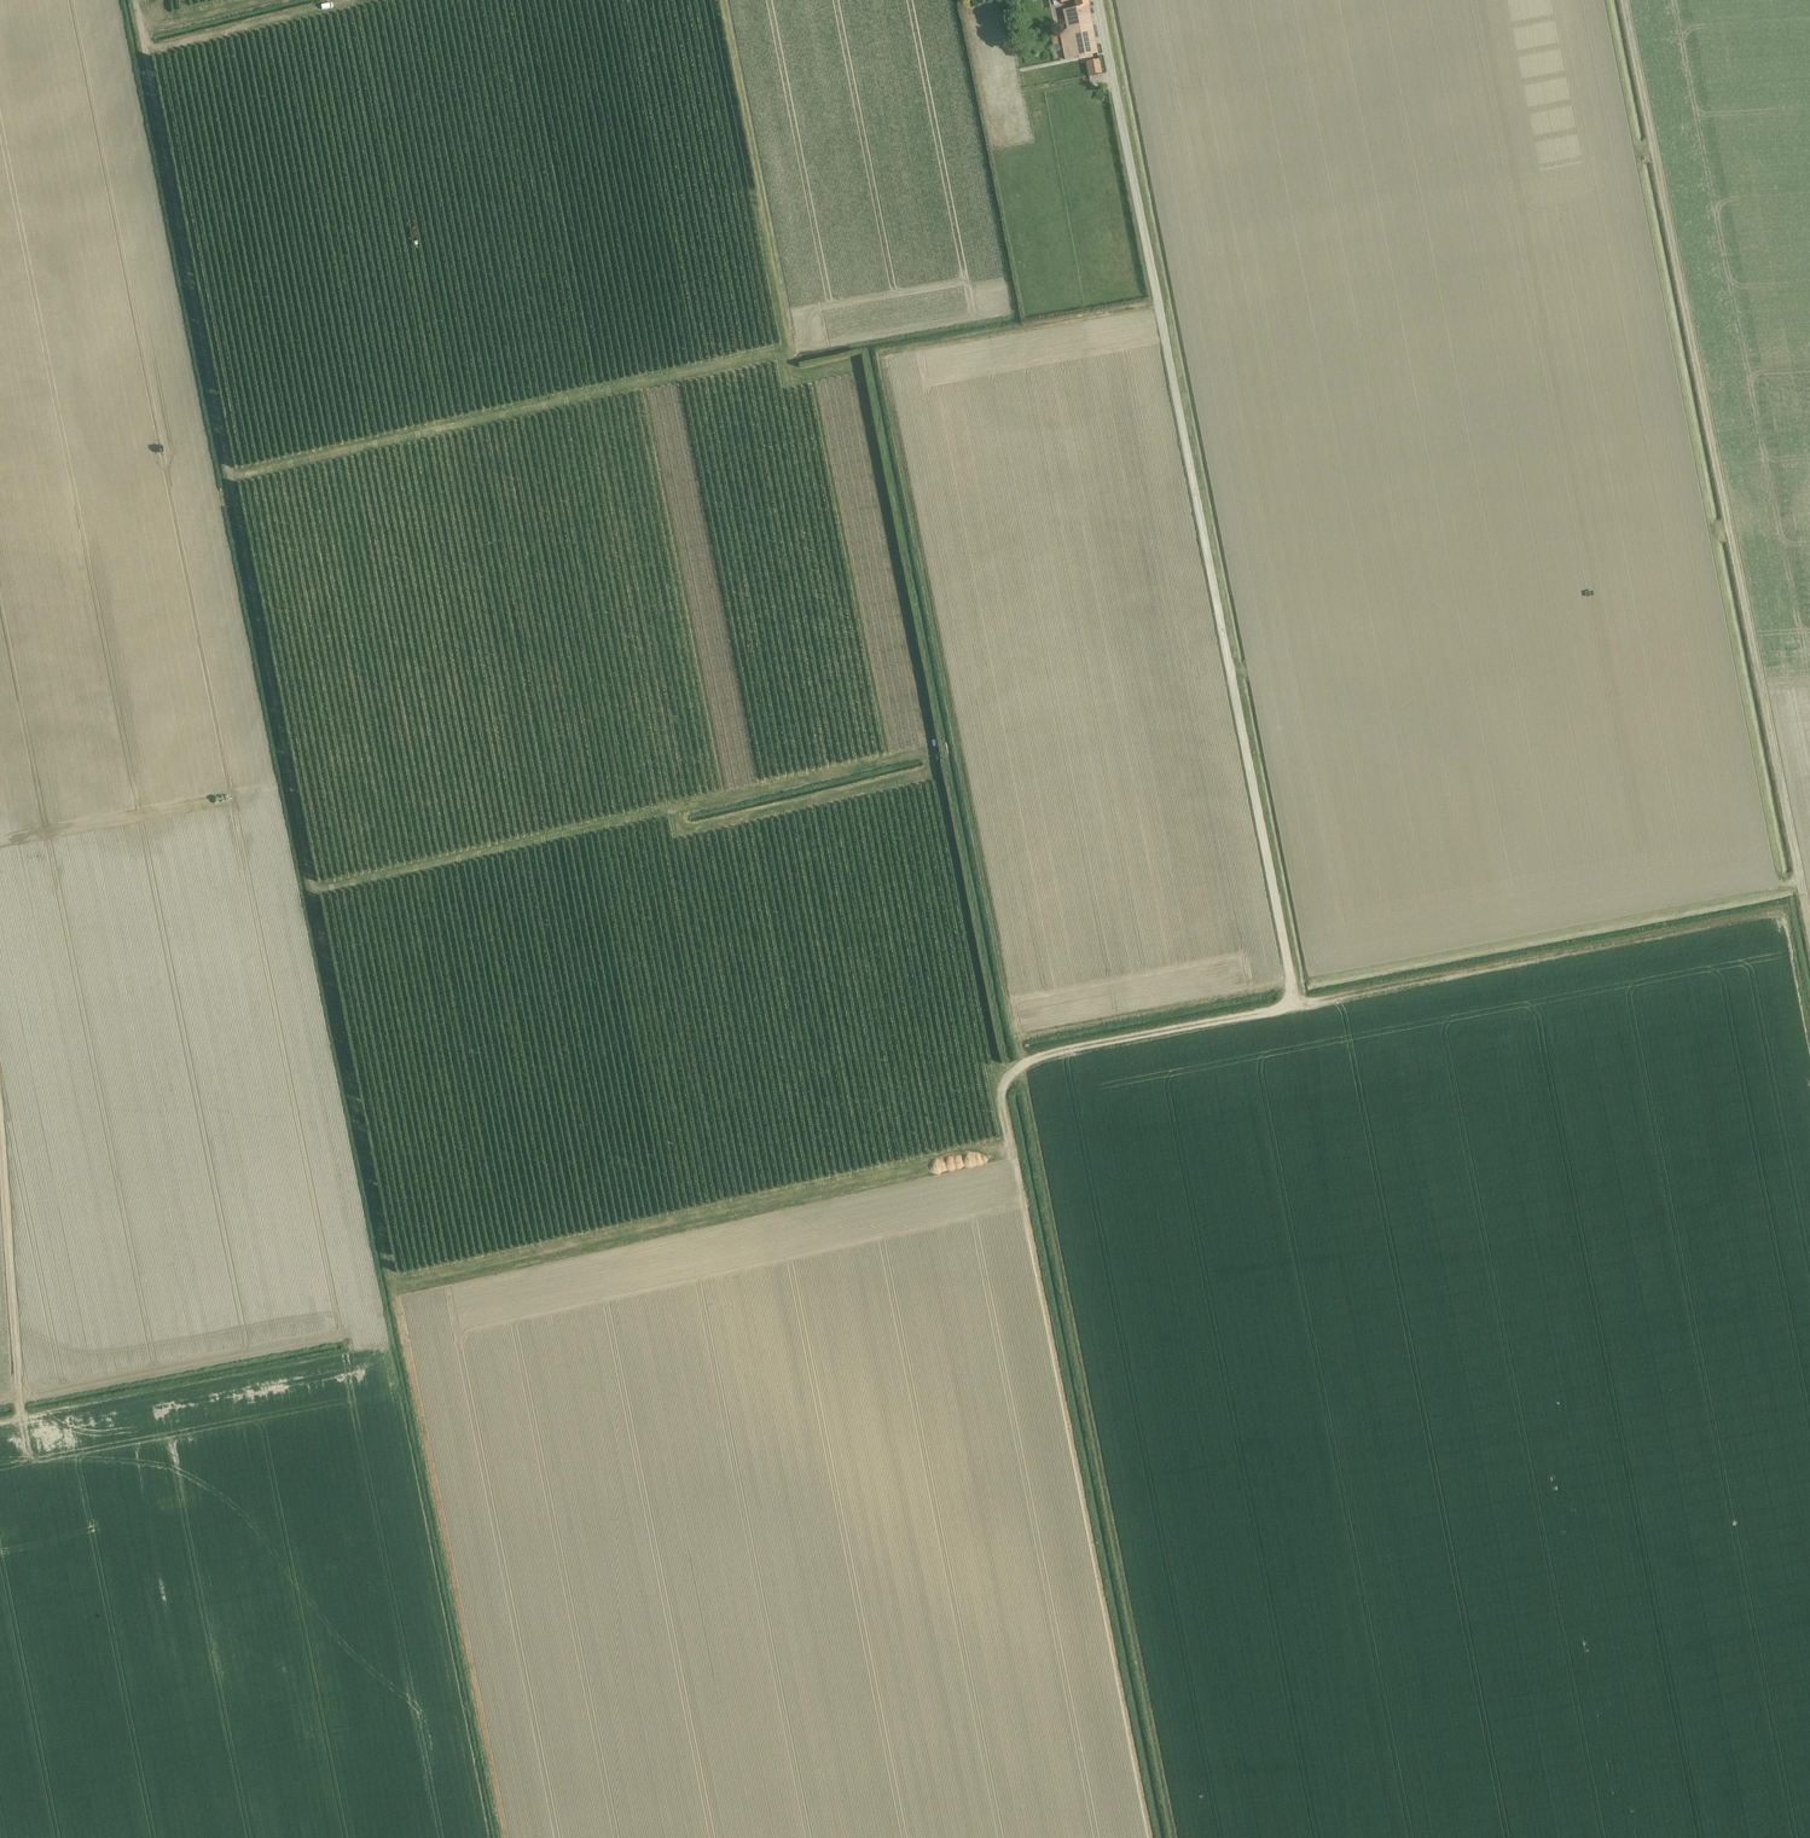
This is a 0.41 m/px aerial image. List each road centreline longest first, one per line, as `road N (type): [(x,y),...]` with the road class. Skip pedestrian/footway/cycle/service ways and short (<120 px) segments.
road 1 (unclassified): [(1293,989),(1098,0)]
road 2 (track): [(1293,989),(1296,1007),(1031,1060),(1011,1078),(1002,1101),(1014,1161)]

